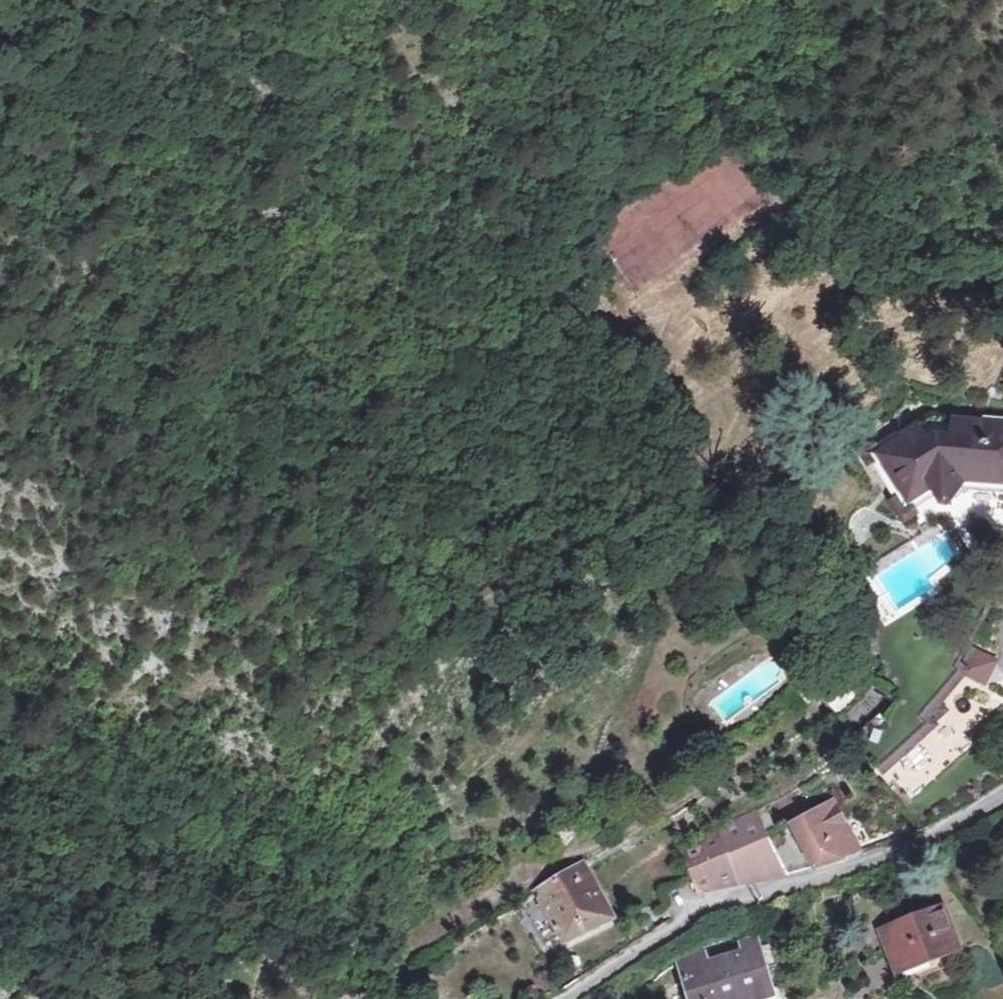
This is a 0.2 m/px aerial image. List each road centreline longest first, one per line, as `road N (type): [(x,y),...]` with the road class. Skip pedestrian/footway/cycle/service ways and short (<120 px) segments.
road 1 (residential): [(1002,792),(886,858),(699,909),(563,998)]

